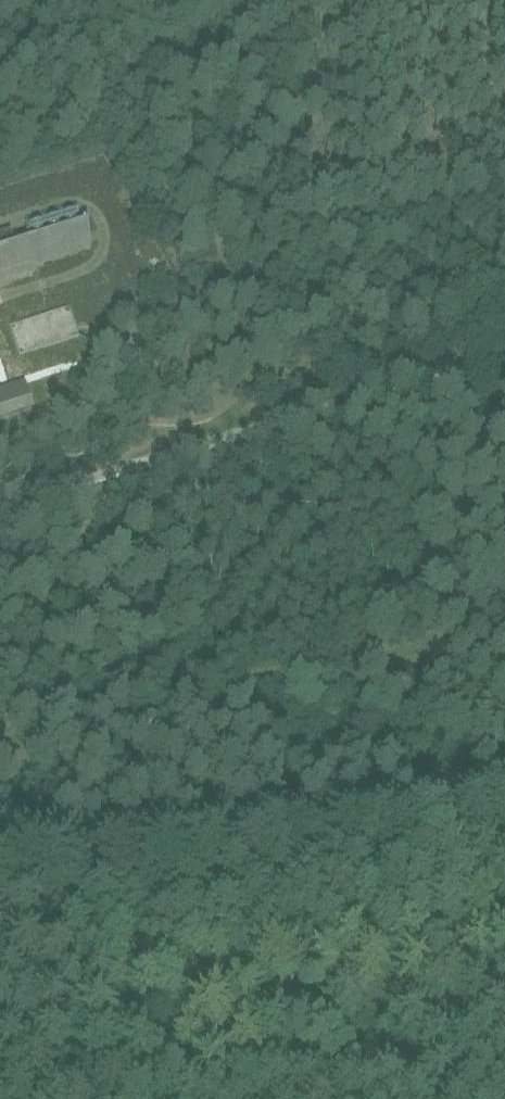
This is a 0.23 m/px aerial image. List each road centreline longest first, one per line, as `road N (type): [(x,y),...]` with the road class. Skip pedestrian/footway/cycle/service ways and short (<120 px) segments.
road 1 (unclassified): [(504,342),(0,505)]
road 2 (track): [(504,624),(0,702)]

